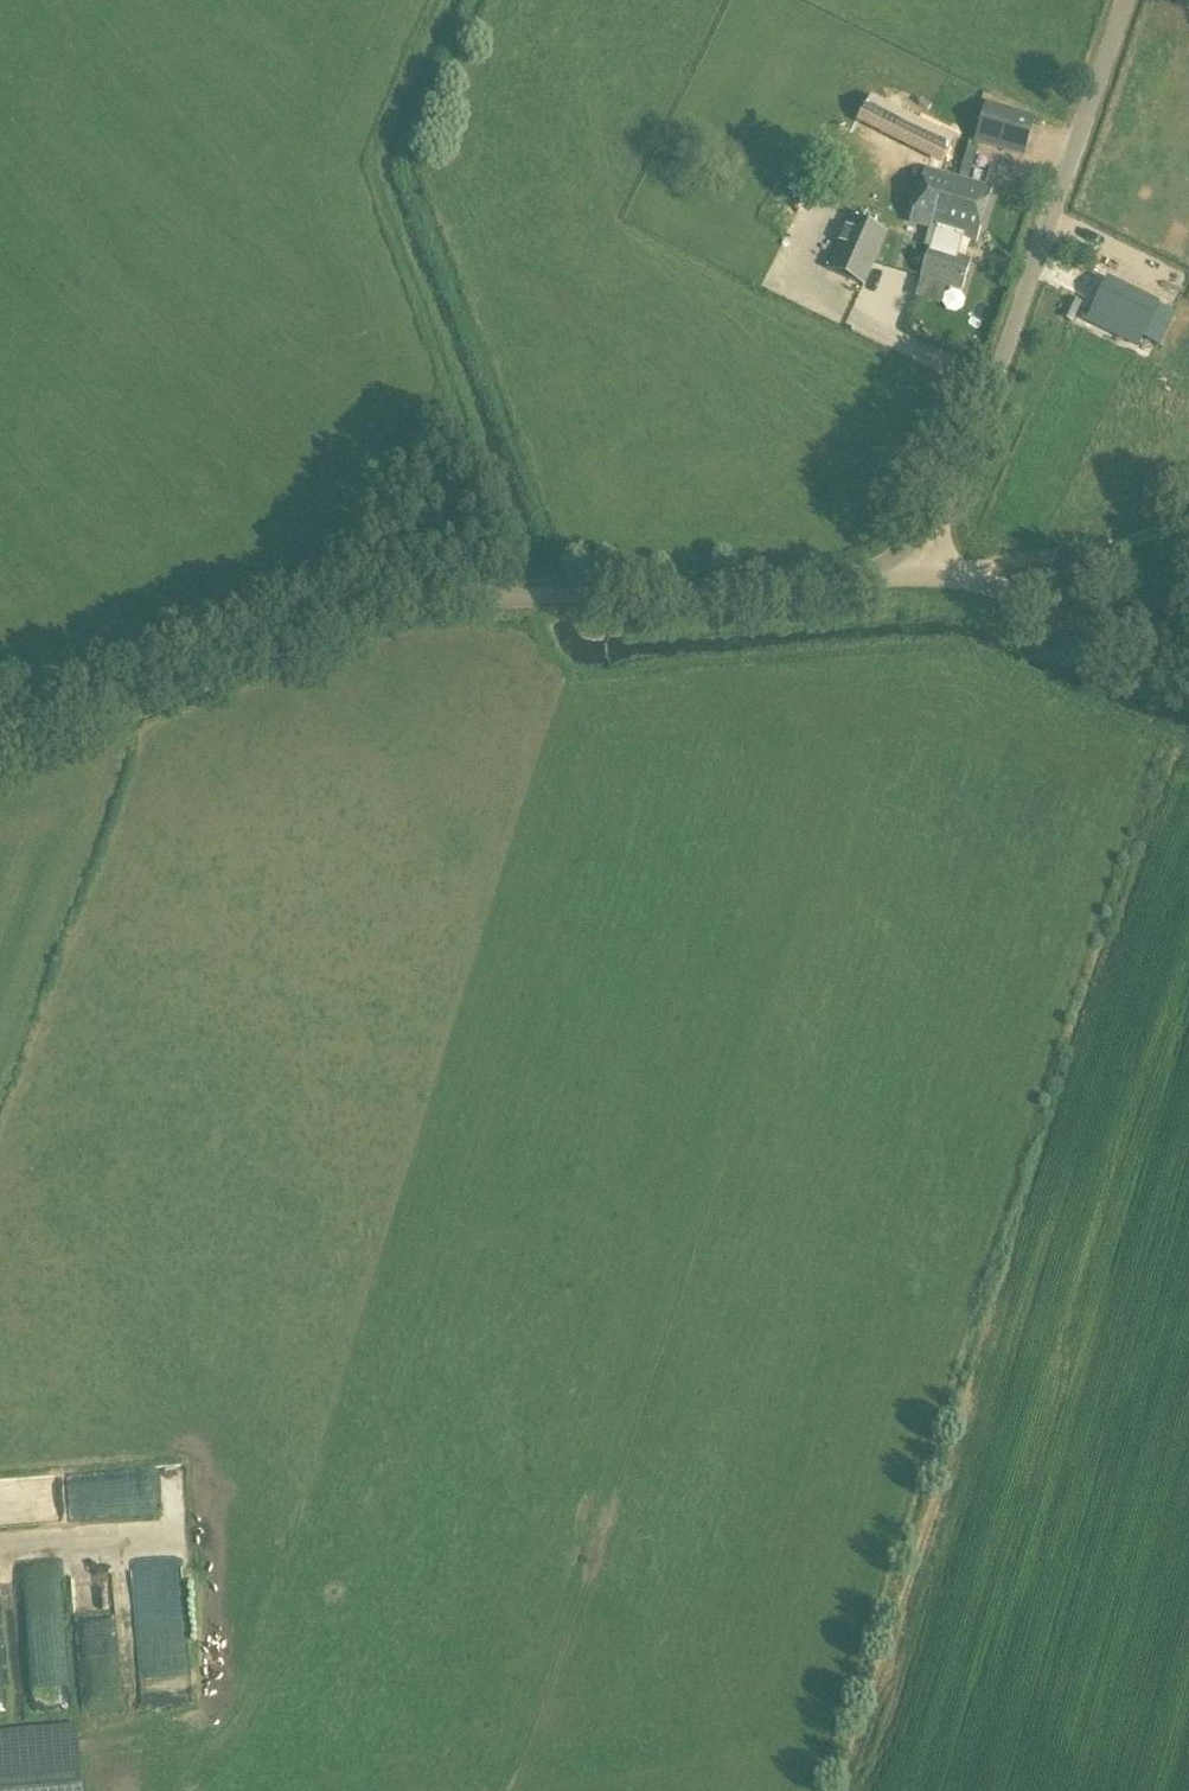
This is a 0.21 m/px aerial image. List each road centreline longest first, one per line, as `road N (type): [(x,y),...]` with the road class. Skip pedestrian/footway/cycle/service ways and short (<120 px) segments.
road 1 (unclassified): [(0,738),(316,624),(482,595),(817,585),(929,565)]
road 2 (unclassified): [(929,565),(1124,0)]
road 3 (unclassified): [(1188,670),(929,565)]
road 4 (unclassified): [(929,565),(974,569),(1053,558),(1139,541),(1188,516)]

